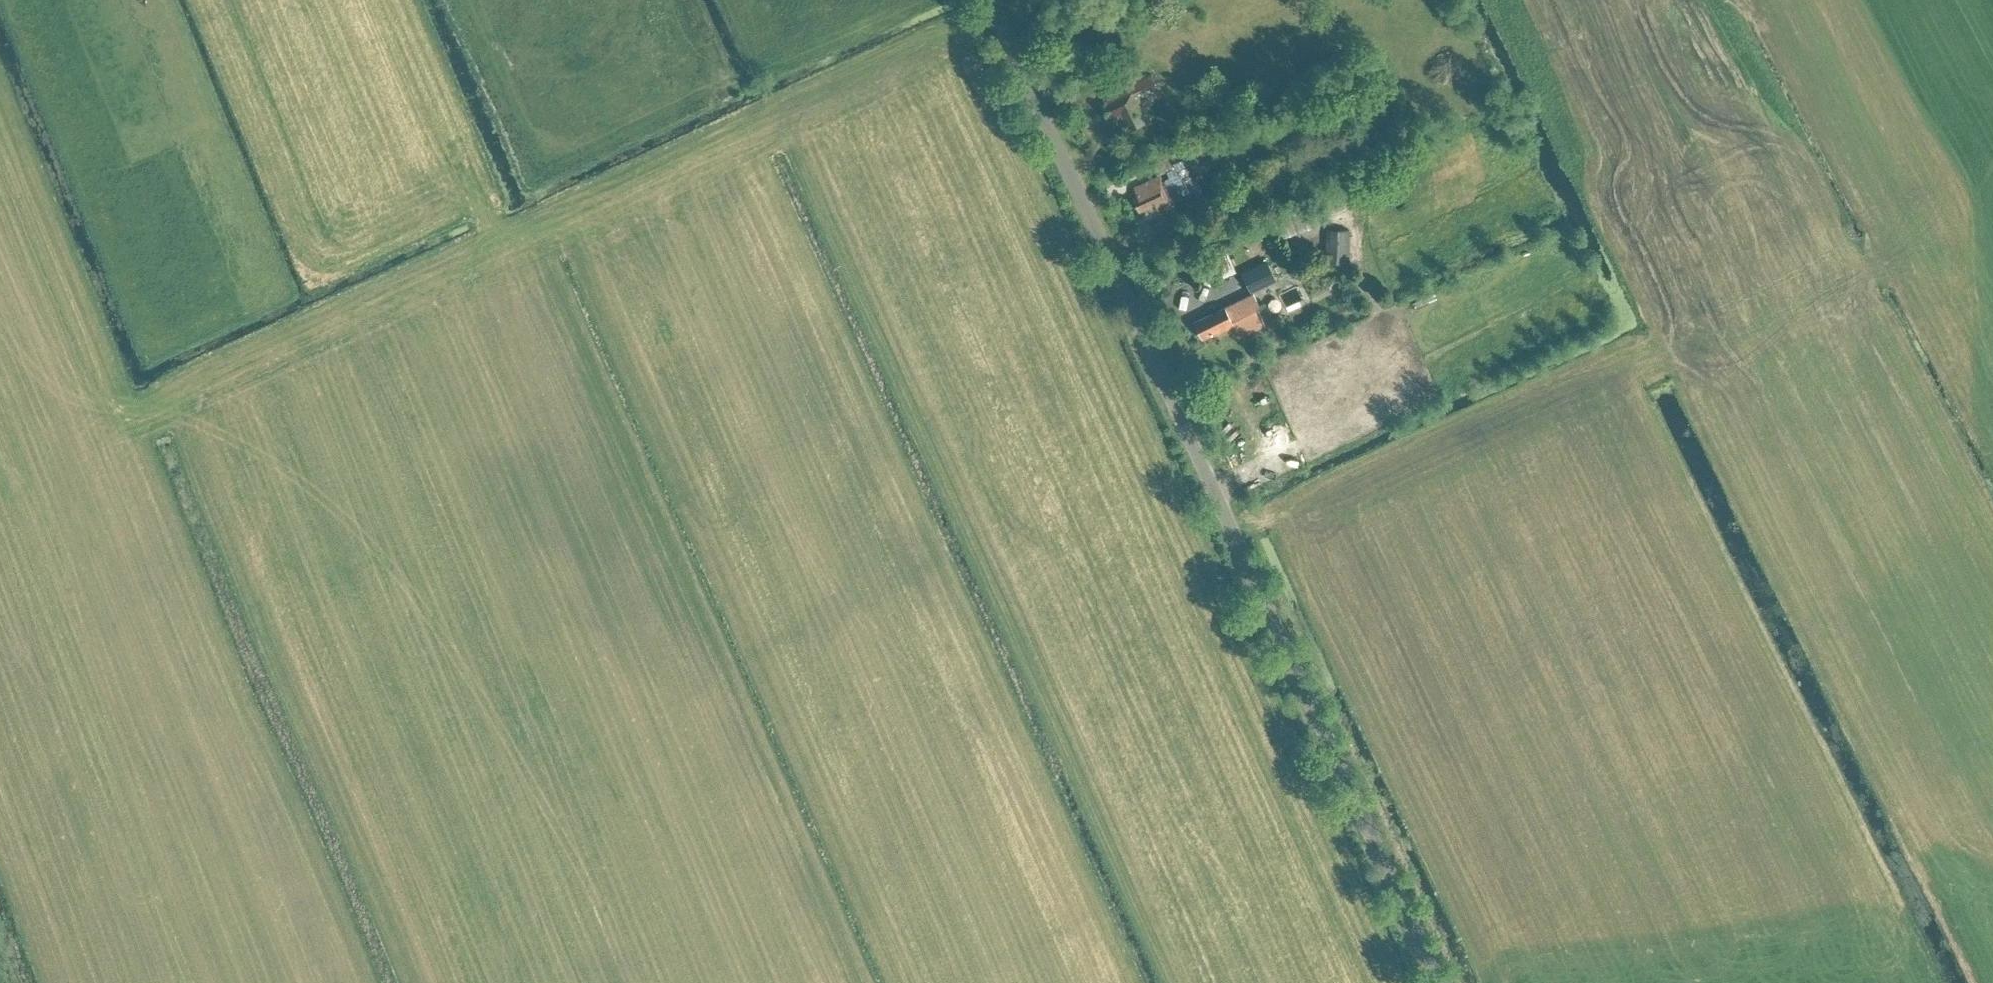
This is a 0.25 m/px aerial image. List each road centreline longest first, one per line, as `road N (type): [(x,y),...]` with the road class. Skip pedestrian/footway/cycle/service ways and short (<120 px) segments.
road 1 (tertiary): [(1440,982),(991,0)]

